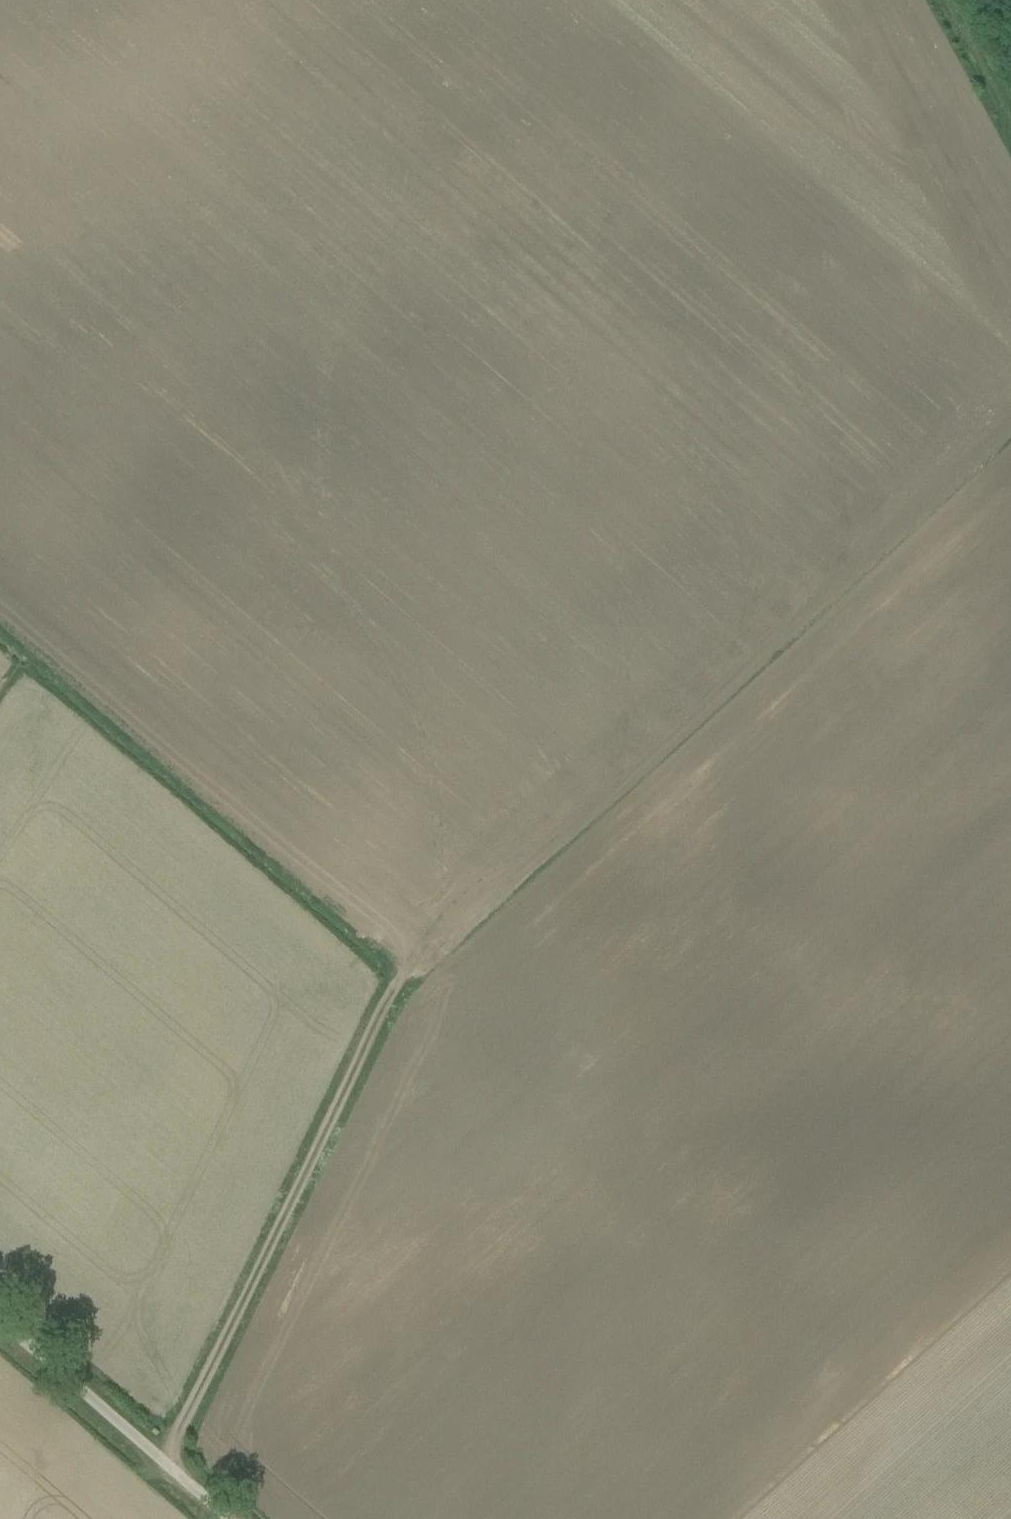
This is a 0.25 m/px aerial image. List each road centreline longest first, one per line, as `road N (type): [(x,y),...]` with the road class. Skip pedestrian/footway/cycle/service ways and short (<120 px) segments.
road 1 (unclassified): [(229,1518),(0,1321)]
road 2 (track): [(947,0),(1010,123)]

